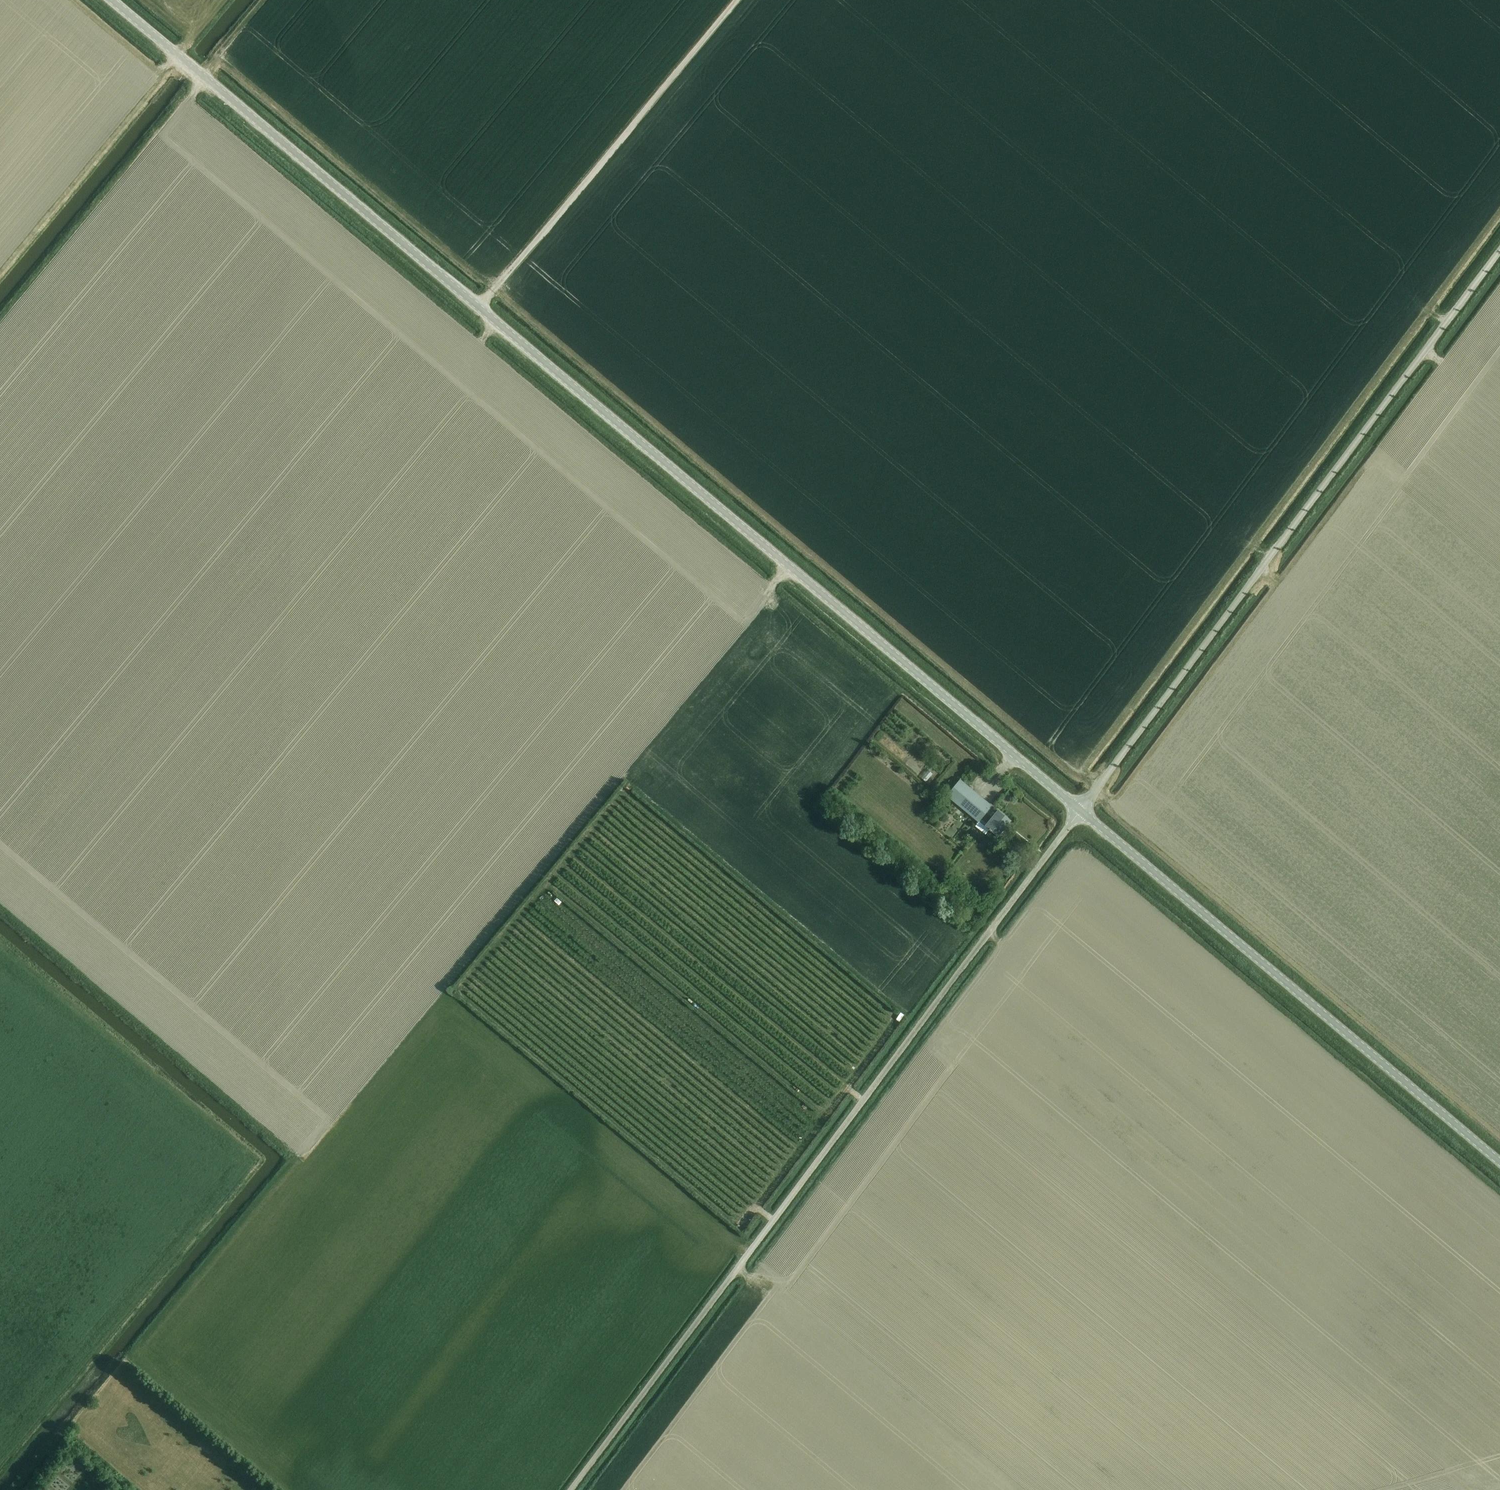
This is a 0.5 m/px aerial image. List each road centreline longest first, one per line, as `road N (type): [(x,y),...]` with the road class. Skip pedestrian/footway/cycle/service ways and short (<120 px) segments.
road 1 (tertiary): [(1081,810),(111,0)]
road 2 (unclassified): [(574,1489),(1081,810)]
road 3 (unclassified): [(1081,810),(1499,251)]
road 4 (tertiary): [(1499,1164),(1081,810)]

